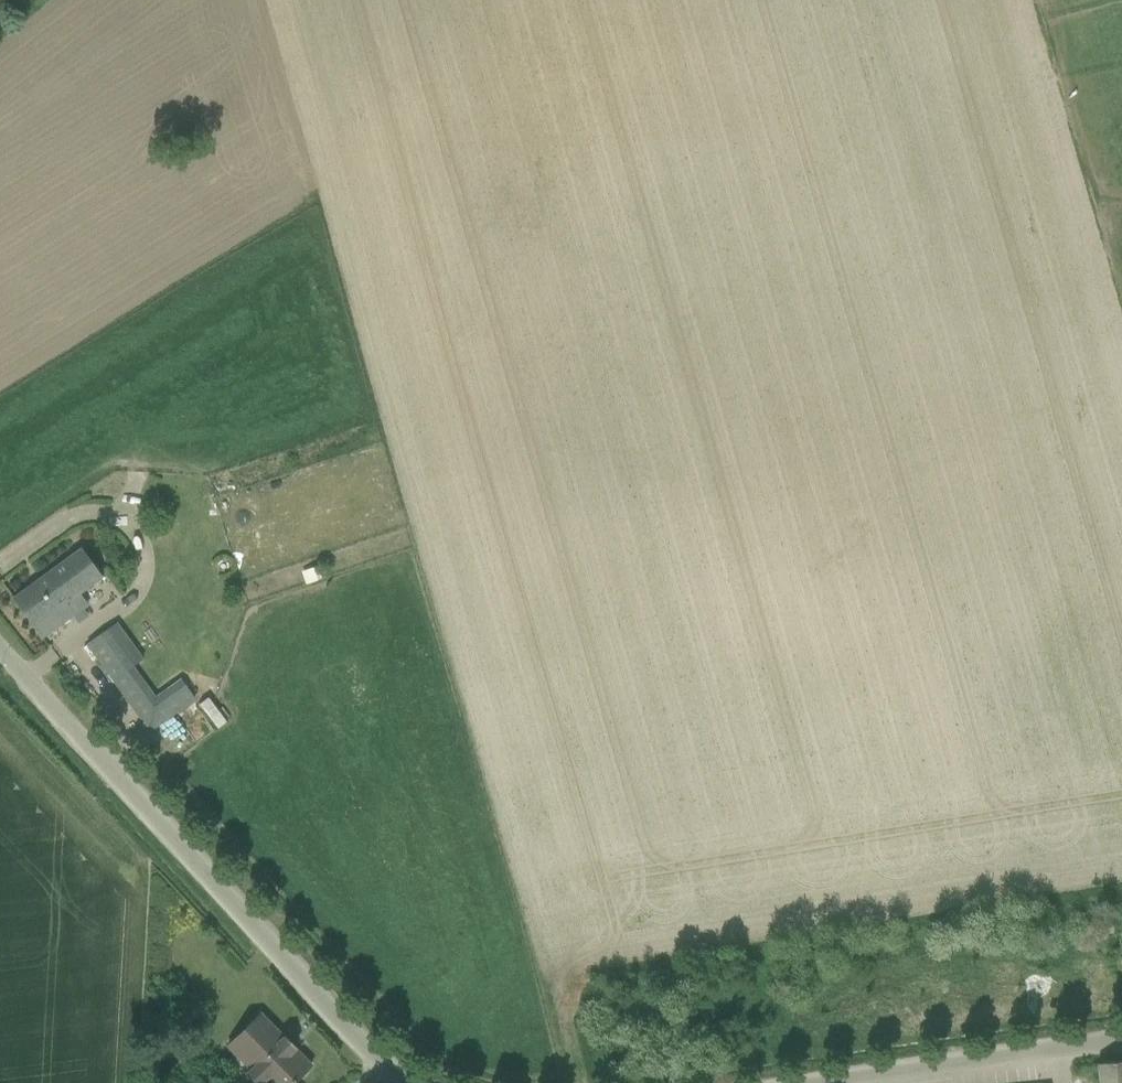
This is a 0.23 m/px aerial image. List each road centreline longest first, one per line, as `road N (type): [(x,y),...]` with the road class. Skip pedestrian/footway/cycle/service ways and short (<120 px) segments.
road 1 (unclassified): [(424,1082),(370,1045),(0,633)]
road 2 (unclassified): [(1121,1043),(838,1082)]

